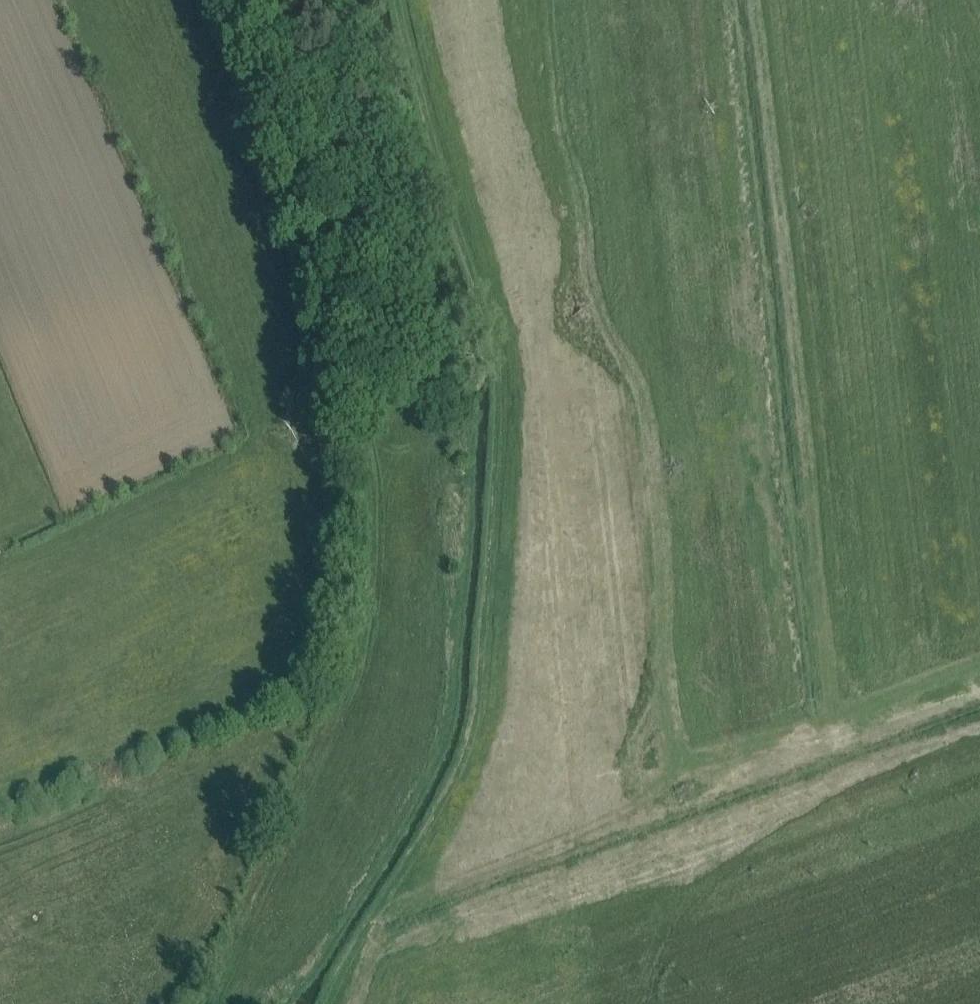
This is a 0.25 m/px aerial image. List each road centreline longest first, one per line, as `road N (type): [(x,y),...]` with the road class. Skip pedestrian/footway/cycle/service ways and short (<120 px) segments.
road 1 (track): [(340,404),(355,447),(351,597),(312,728),(193,1003)]
road 2 (track): [(340,404),(238,0)]

